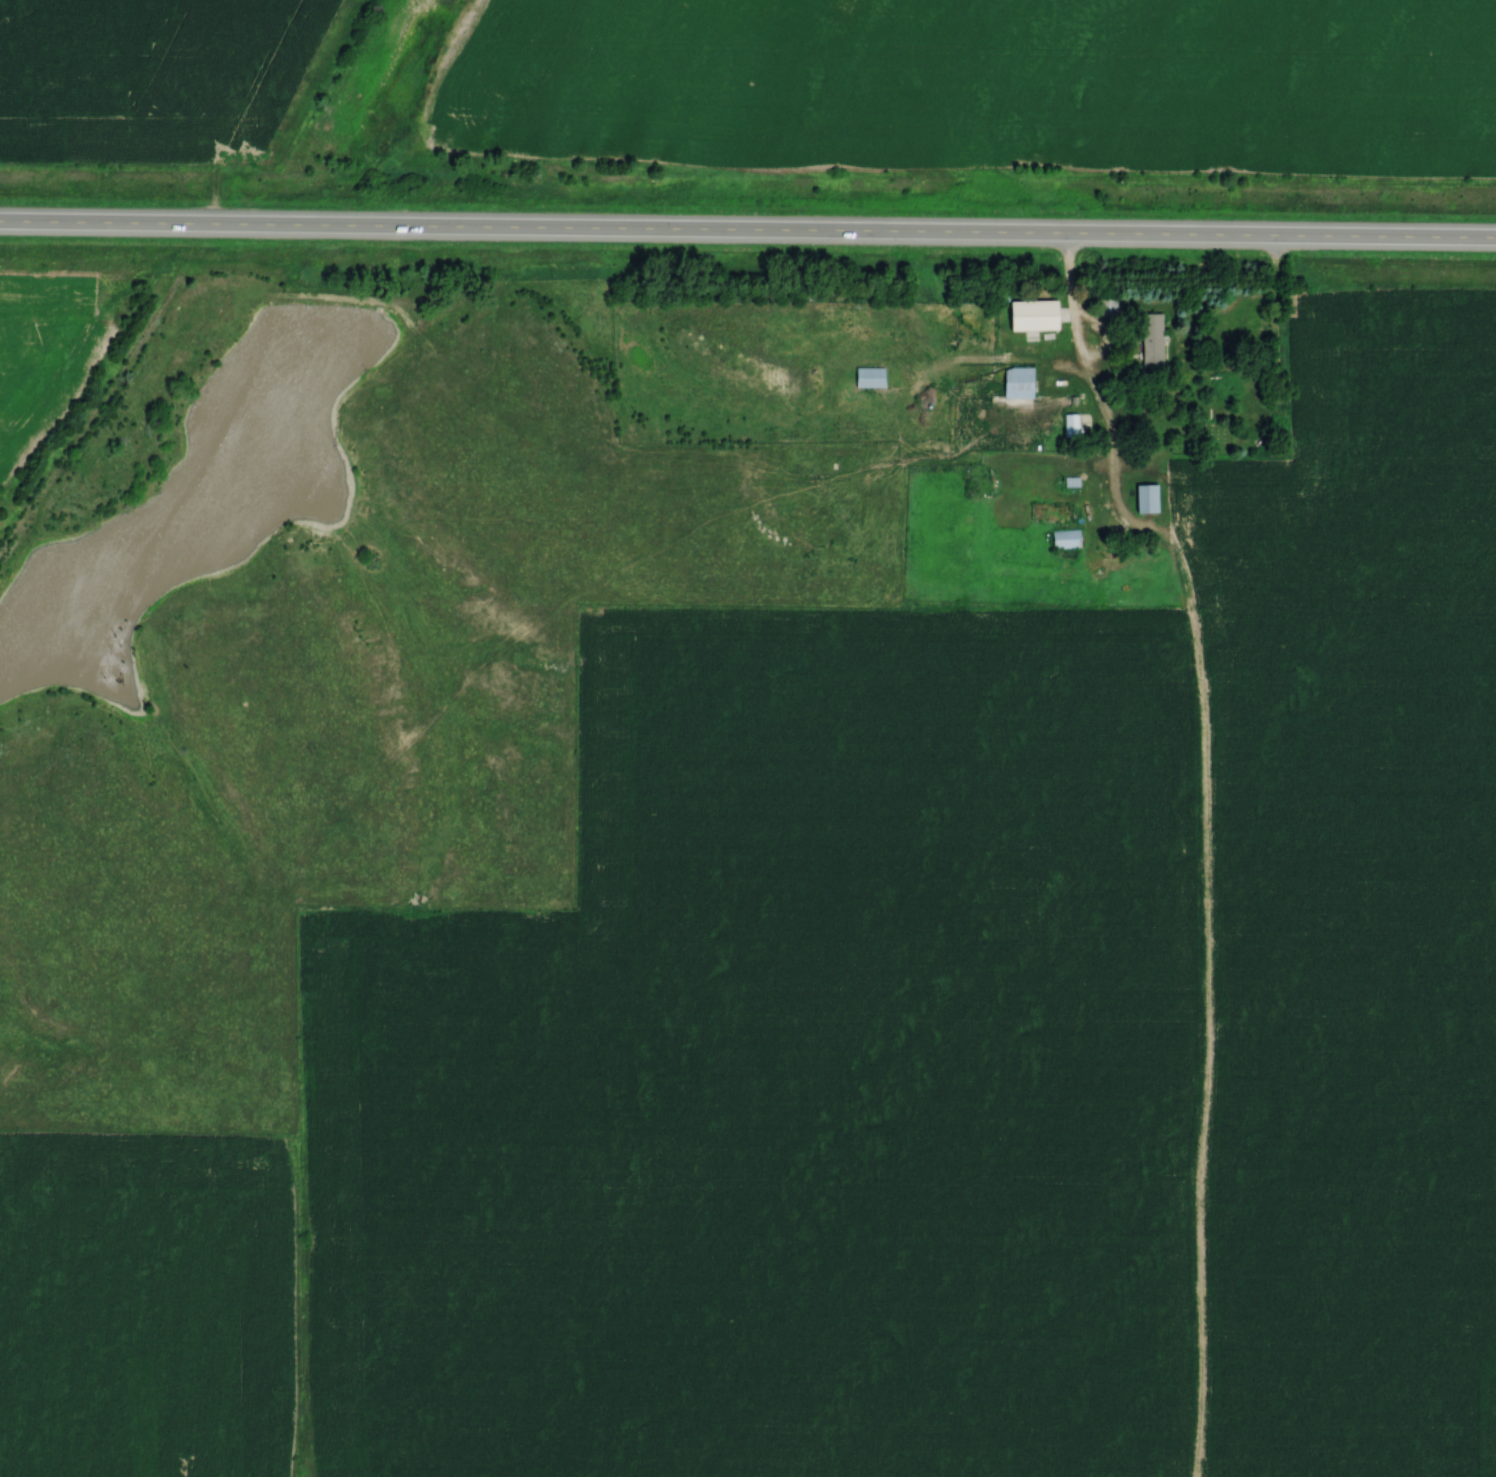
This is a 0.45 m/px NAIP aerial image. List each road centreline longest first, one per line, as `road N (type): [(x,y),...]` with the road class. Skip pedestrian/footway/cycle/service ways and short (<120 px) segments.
road 1 (primary): [(1495,241),(0,224)]

